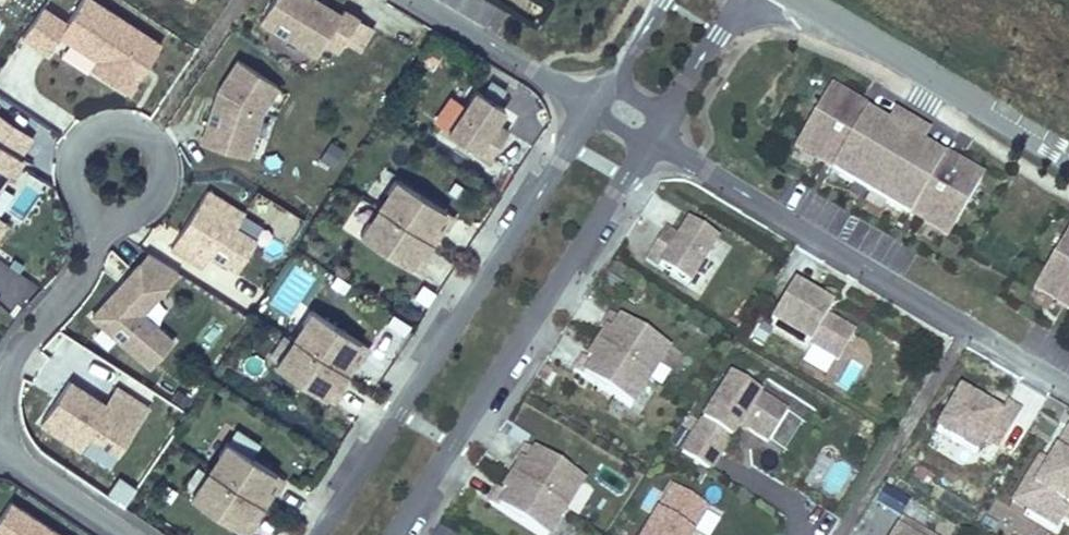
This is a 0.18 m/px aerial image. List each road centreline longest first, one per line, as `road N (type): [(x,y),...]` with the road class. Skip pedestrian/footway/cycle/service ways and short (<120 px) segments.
road 1 (residential): [(597,108),(317,534)]
road 2 (residential): [(652,141),(1068,392)]
road 3 (residential): [(394,534),(652,141)]
road 4 (residential): [(787,0),(1068,163)]
road 5 (residential): [(0,413),(16,350),(68,292),(96,246),(118,166)]
road 6 (residential): [(597,108),(416,0)]
road 7 (residential): [(652,141),(742,0)]
road 8 (residential): [(0,451),(127,534)]
road 9 (residential): [(660,0),(597,108)]

